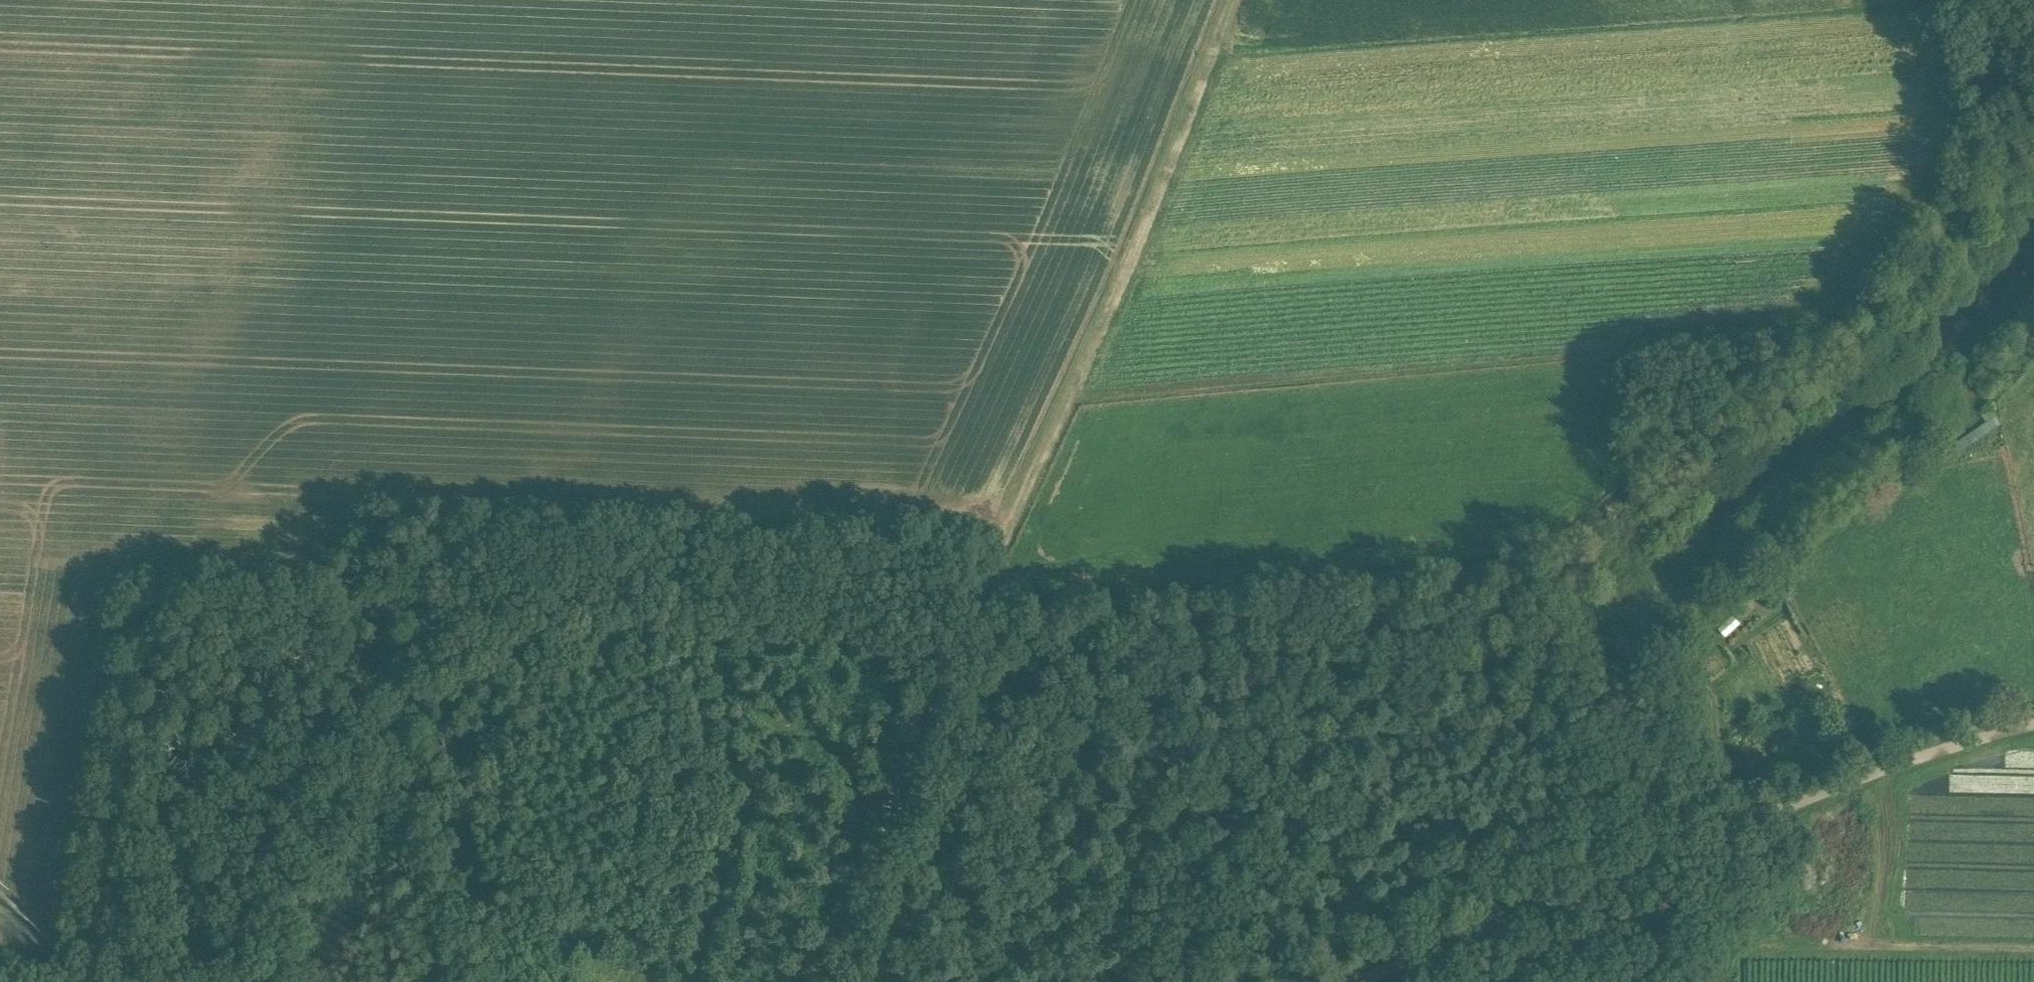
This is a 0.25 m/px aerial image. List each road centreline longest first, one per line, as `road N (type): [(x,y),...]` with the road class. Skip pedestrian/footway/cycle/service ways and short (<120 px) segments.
road 1 (unclassified): [(1344,981),(1838,784),(2033,726)]
road 2 (track): [(984,605),(1236,0)]
road 3 (track): [(811,981),(984,605)]

